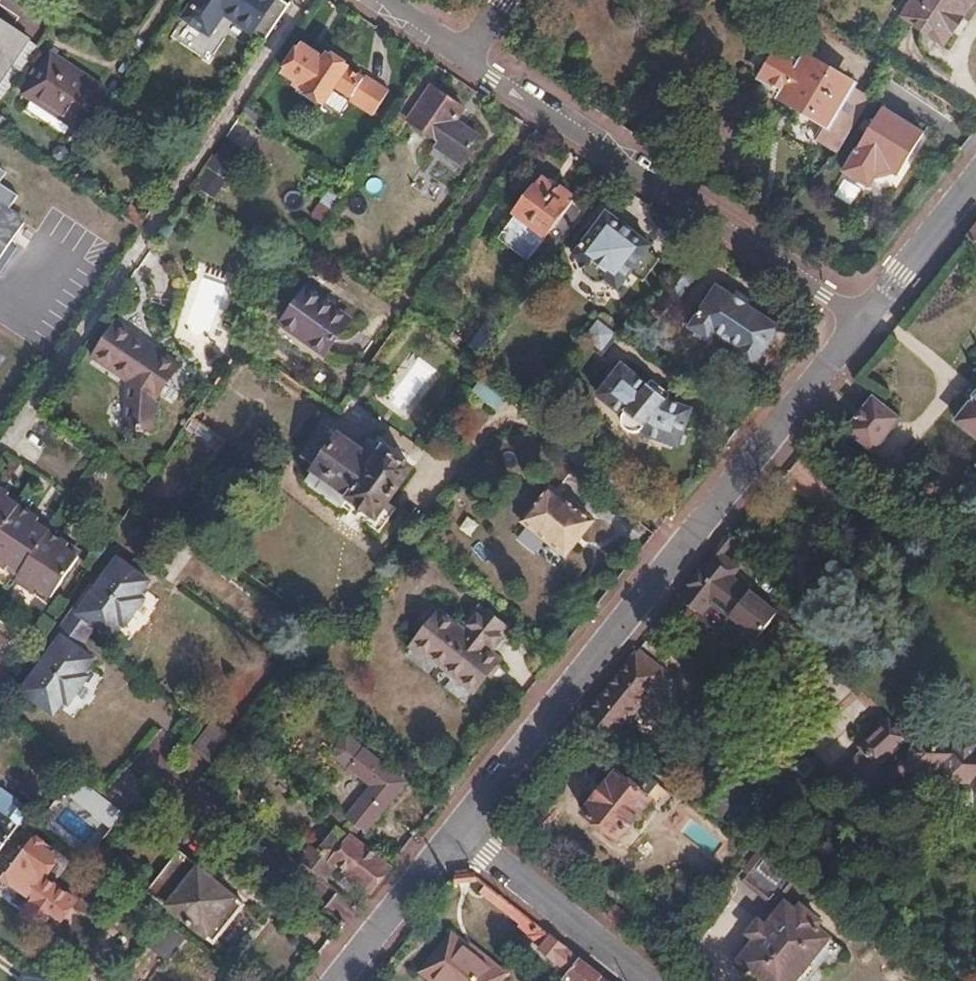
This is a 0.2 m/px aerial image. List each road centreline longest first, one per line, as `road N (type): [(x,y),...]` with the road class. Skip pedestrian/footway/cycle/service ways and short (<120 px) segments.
road 1 (residential): [(452,833),(864,321)]
road 2 (residential): [(472,55),(864,321)]
road 3 (residential): [(452,833),(647,980)]
road 4 (residential): [(333,980),(452,833)]
road 5 (residential): [(864,321),(975,182)]

